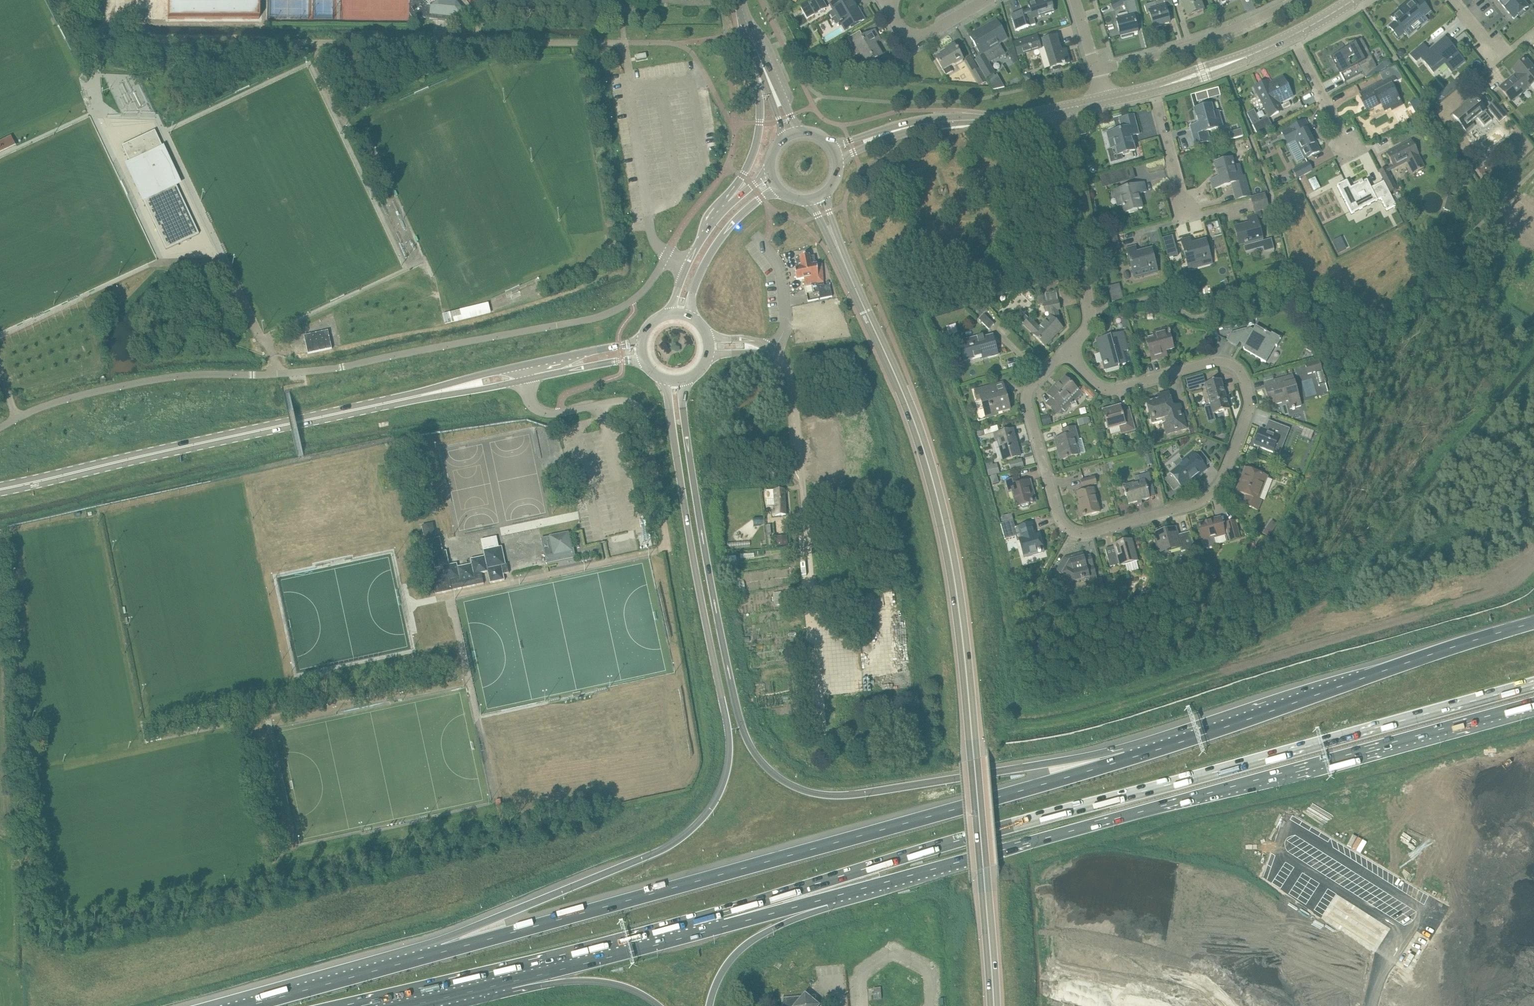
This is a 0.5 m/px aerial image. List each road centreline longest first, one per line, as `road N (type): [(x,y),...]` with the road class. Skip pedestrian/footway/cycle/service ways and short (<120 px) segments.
road 1 (motorway): [(335,1005),(1102,796),(1312,762),(1533,703)]
road 2 (motorway): [(1533,595),(1135,731),(626,883),(453,948)]
road 3 (motorway): [(1533,622),(1126,759),(453,948)]
road 4 (tertiary): [(993,1005),(967,674),(944,526),(908,405),(834,240)]
road 5 (motorway): [(460,1005),(634,965),(809,955),(947,964),(1126,1005)]
road 6 (unclassified): [(631,301),(583,320),(342,367),(166,377),(51,404),(0,427)]
road 7 (residential): [(1066,351),(1109,390),(1212,361),(1236,368),(1250,403),(1216,489),(1195,504),(1090,533),(1066,528),(1027,402),(1032,383)]
road 8 (tertiary): [(0,489),(459,387)]
road 9 (track): [(784,780),(754,752),(740,722),(683,402)]
road 10 (unclassified): [(527,380),(535,407),(548,414),(615,401),(640,409),(668,548)]
road 11 (unclassified): [(811,610),(792,393),(771,354)]
road 12 (residential): [(1066,351),(1083,335),(1089,312),(1050,111)]
road 13 (motorway): [(453,948),(245,1005)]
road 14 (residential): [(1097,70),(1205,39),(1292,0)]
road 15 (tertiary): [(878,136),(922,124),(1050,111)]
road 16 (tertiary): [(687,316),(719,240),(779,189)]
road 17 (tertiary): [(760,57),(758,136),(730,203)]
road 18 (tertiary): [(1152,89),(1291,36)]
road 19 (unclassified): [(771,354),(785,328),(781,273),(755,235)]
road 20 (residential): [(892,0),(896,22),(917,36),(988,0)]
road 21 (residential): [(1348,146),(1291,36)]
road 22 (residential): [(1184,207),(1152,89)]
road 23 (residential): [(821,731),(811,610)]

